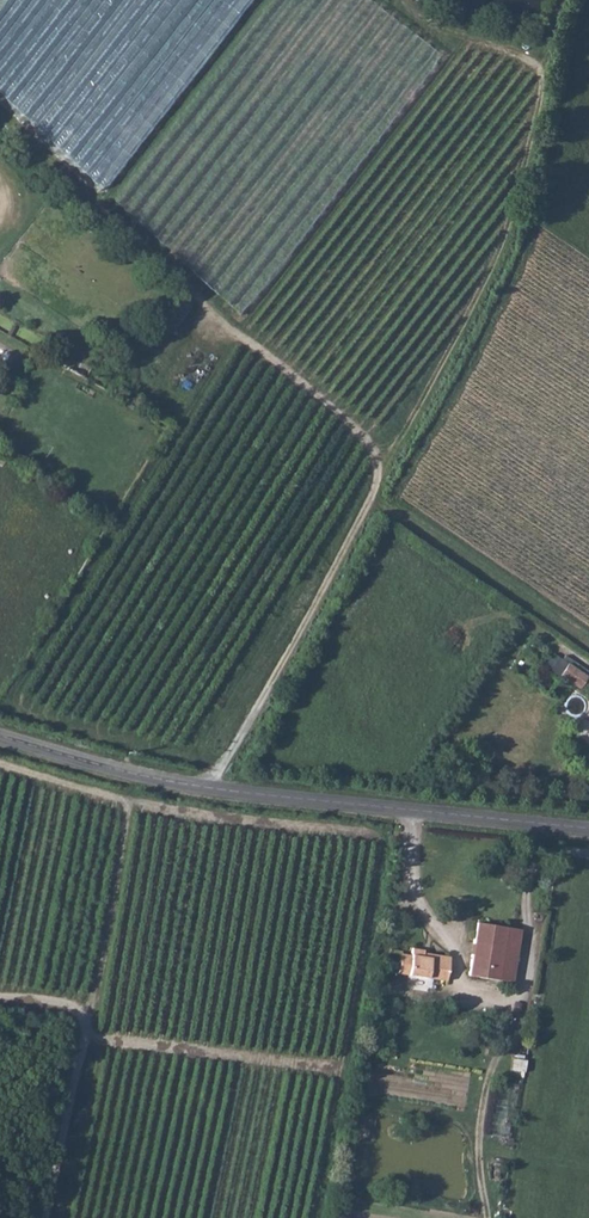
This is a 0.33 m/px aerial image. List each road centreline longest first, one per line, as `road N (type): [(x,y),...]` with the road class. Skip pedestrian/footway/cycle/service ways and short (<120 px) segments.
road 1 (track): [(205,789),(279,676),(479,293),(508,235),(525,167),(539,69),(440,36),(401,0)]
road 2 (tertiary): [(0,737),(205,789),(588,829)]
road 3 (track): [(0,117),(222,322)]
road 4 (track): [(222,322),(387,458)]

